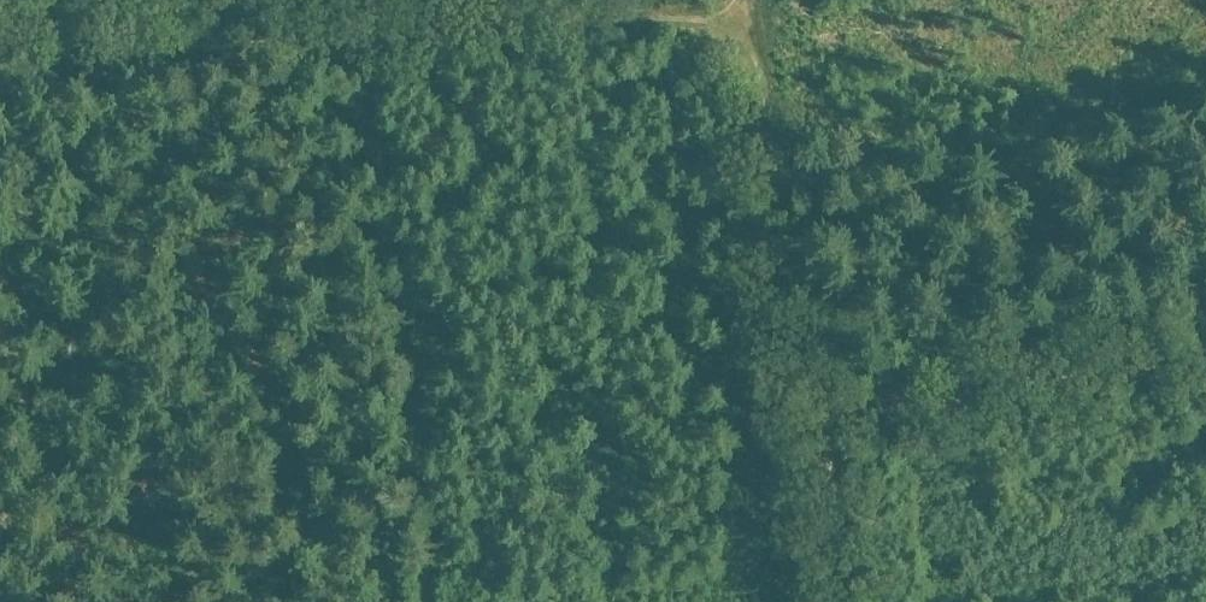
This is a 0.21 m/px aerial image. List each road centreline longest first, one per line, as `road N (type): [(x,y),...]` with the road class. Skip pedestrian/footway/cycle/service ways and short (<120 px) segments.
road 1 (track): [(850,601),(821,406),(1205,345)]
road 2 (track): [(322,46),(399,340),(433,517),(433,601)]
road 3 (track): [(753,6),(322,46)]
road 4 (track): [(821,406),(753,6)]
road 5 (track): [(0,80),(322,46)]

